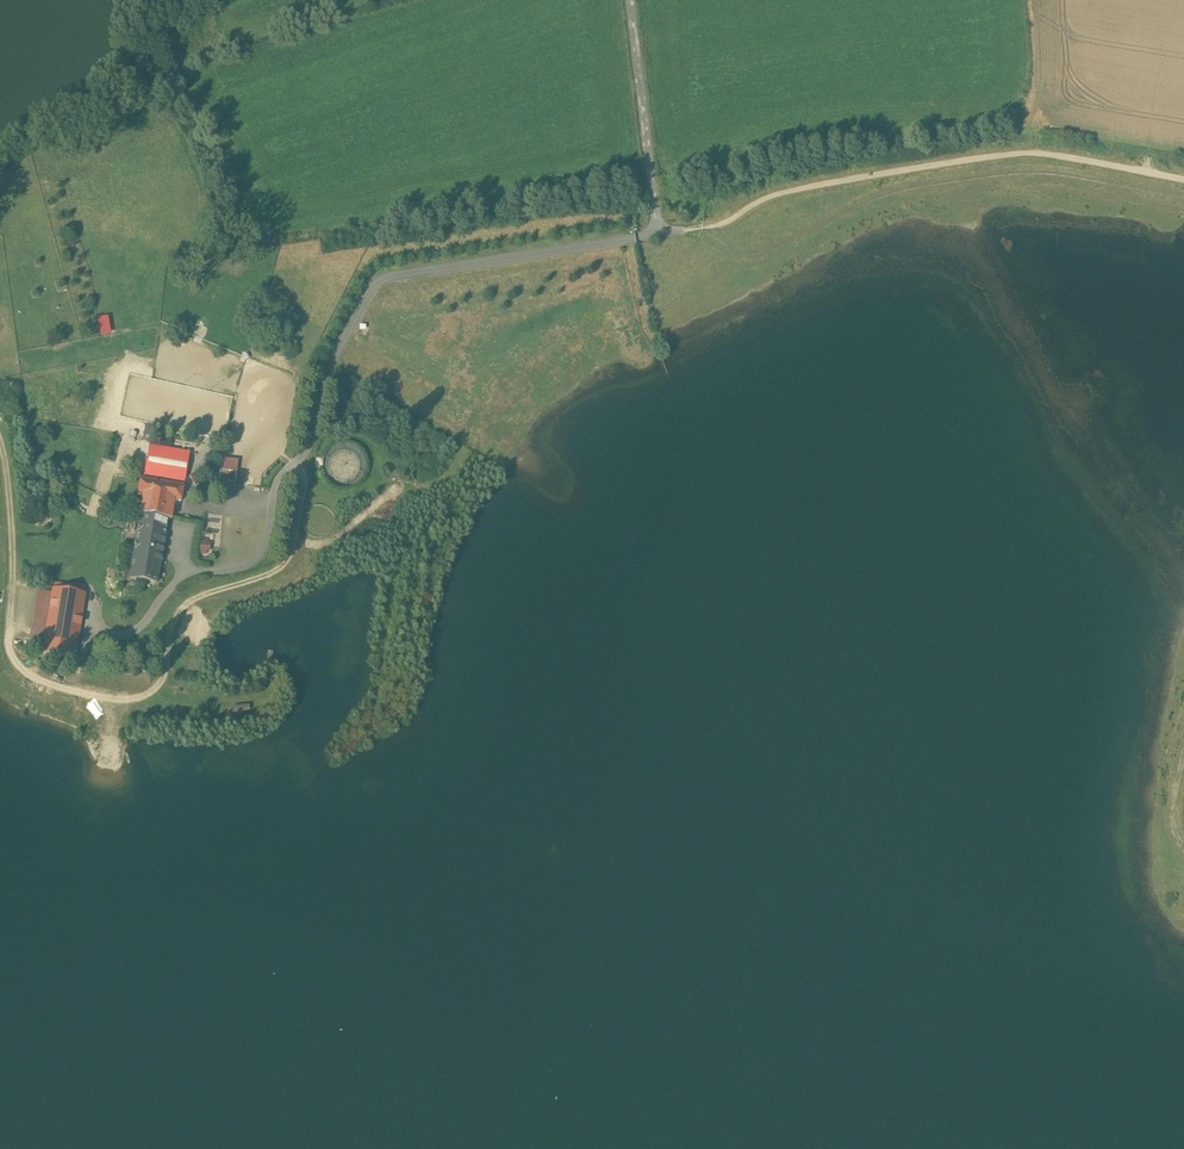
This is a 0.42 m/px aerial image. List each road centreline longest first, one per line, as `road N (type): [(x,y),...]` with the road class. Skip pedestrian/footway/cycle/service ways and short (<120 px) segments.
road 1 (track): [(700,235),(742,259),(762,256),(888,192),(1012,169),(1183,198)]
road 2 (track): [(295,463),(304,483),(284,564),(189,603),(173,624),(163,678),(117,709),(111,725)]
road 3 (track): [(117,709),(36,683),(12,654),(11,517),(0,437)]
road 4 (track): [(828,1148),(806,900),(797,884),(771,880)]

